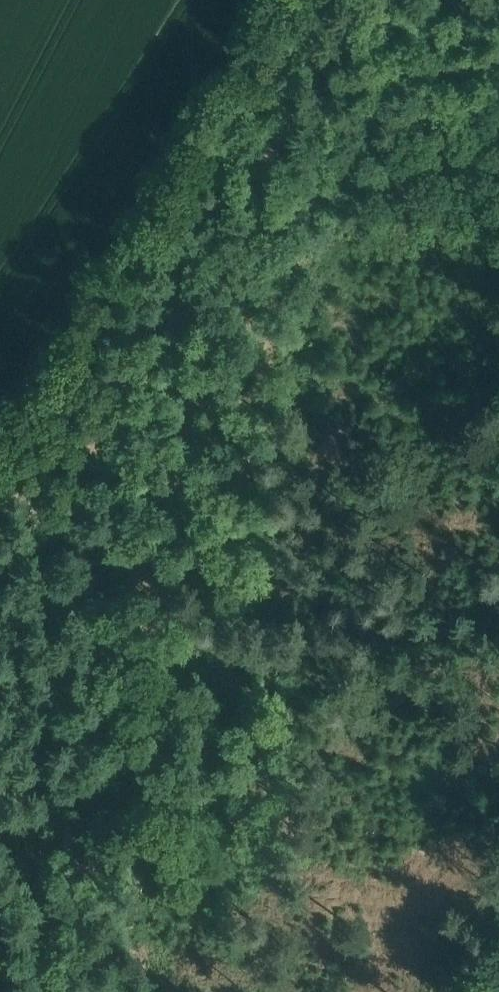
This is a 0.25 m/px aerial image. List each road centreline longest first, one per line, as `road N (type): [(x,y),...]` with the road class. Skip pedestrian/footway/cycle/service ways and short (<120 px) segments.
road 1 (track): [(93,630),(117,297),(338,126),(401,0)]
road 2 (track): [(498,640),(442,632),(93,630)]
road 3 (track): [(54,991),(93,630)]
road 4 (track): [(117,297),(9,465),(0,466)]

